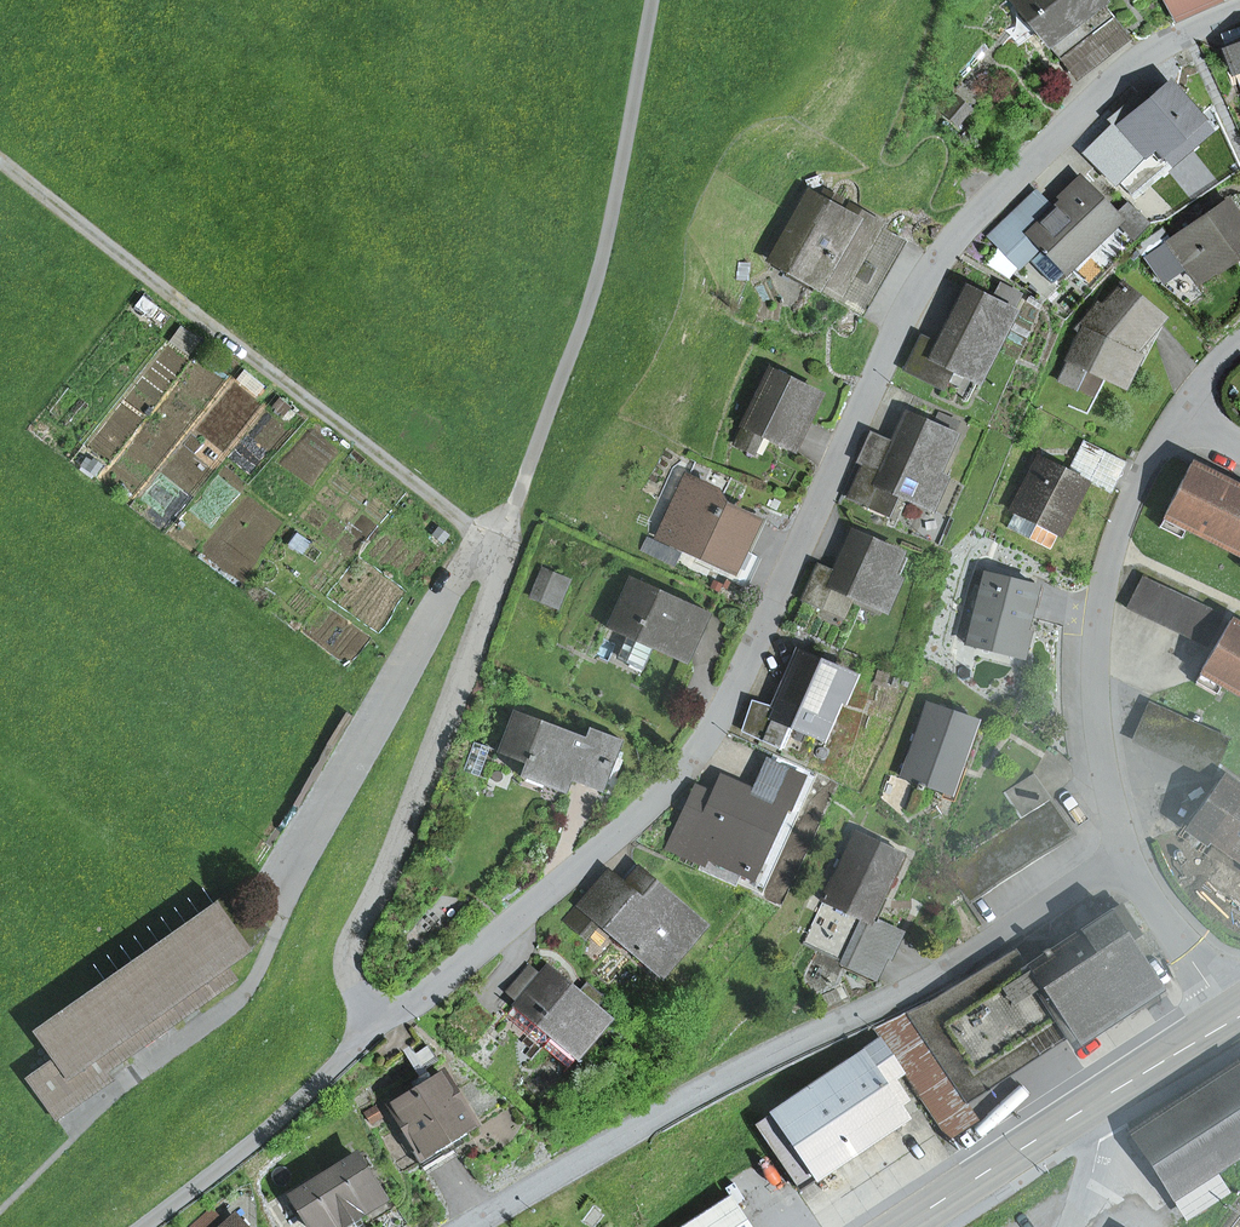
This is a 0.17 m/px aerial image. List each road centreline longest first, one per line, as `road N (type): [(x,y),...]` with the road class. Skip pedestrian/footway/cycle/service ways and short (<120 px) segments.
road 1 (residential): [(1239,12),(1147,54),(981,212),(929,272),(726,707),(636,819),(405,1009),(357,993),(348,953),(504,572),(498,547),(484,544),(455,575),(286,888)]
road 2 (residential): [(1125,855),(916,988),(722,1081),(469,1226)]
road 3 (track): [(498,547),(0,161)]
road 4 (residential): [(1180,415),(1131,496),(1098,624),(1098,735),(1125,855)]
road 5 (primary): [(1104,1098),(905,1226)]
road 6 (residential): [(1125,855),(1232,1019)]
road 7 (primary): [(1232,1019),(1104,1098)]
road 8 (residential): [(1104,1098),(1069,1226)]

